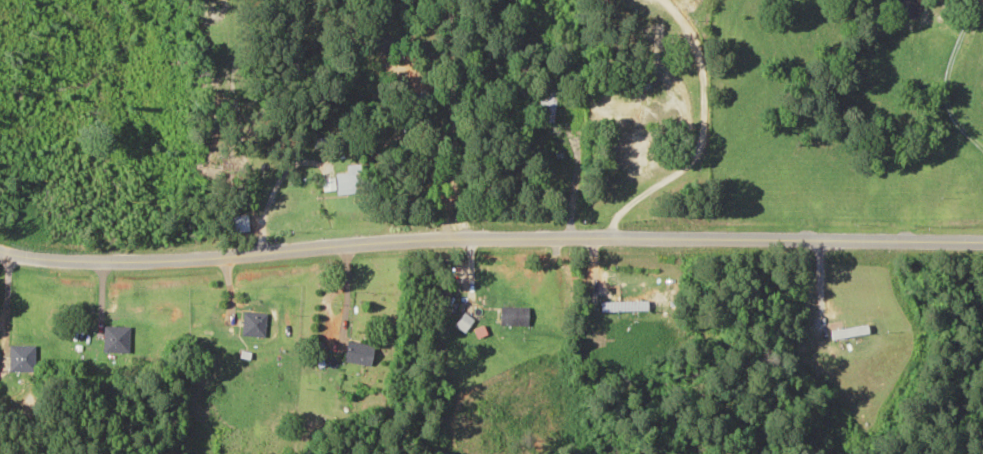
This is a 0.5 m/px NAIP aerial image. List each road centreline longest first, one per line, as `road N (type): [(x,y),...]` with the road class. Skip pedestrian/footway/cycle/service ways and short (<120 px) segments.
road 1 (residential): [(982,240),(490,237),(165,258),(34,255),(0,246)]

